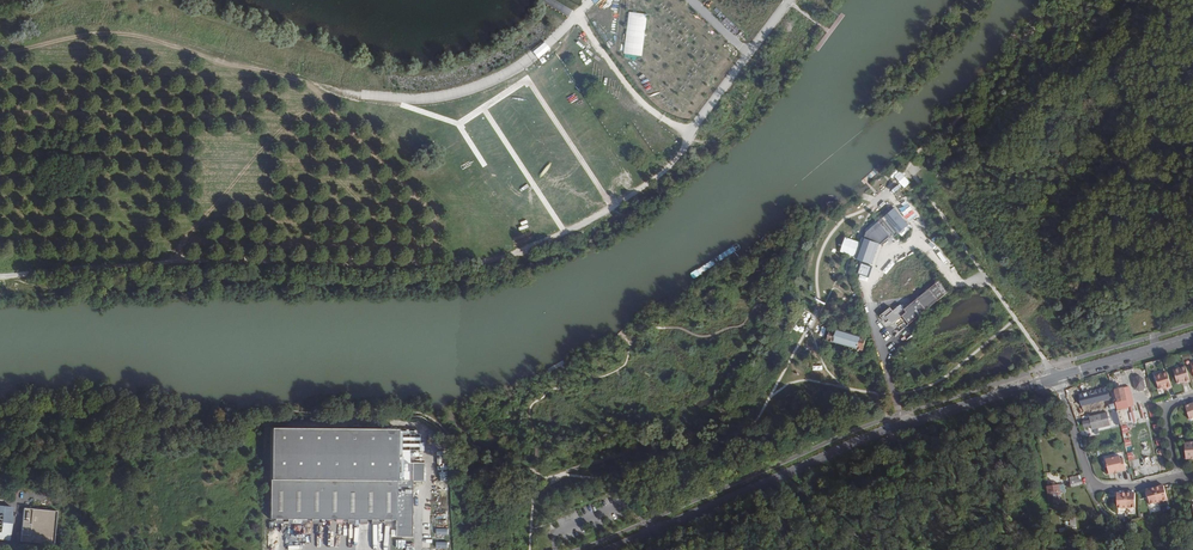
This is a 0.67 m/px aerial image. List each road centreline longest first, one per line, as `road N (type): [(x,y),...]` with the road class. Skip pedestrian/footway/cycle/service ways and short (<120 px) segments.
road 1 (track): [(0,276),(217,259),(441,264),(509,256),(637,191),(694,135)]
road 2 (primary): [(1057,377),(860,441),(611,549)]
road 3 (track): [(363,96),(337,96),(283,126),(197,228),(155,263)]
road 4 (track): [(363,96),(414,100),(472,90),(547,46)]
road 5 (residential): [(1057,377),(1094,485),(1133,487),(1174,478)]
road 6 (track): [(869,303),(867,282),(912,245),(924,245),(958,284),(988,277)]
road 7 (track): [(574,20),(637,98),(694,135)]
road 8 (primary): [(1192,336),(1057,377)]

